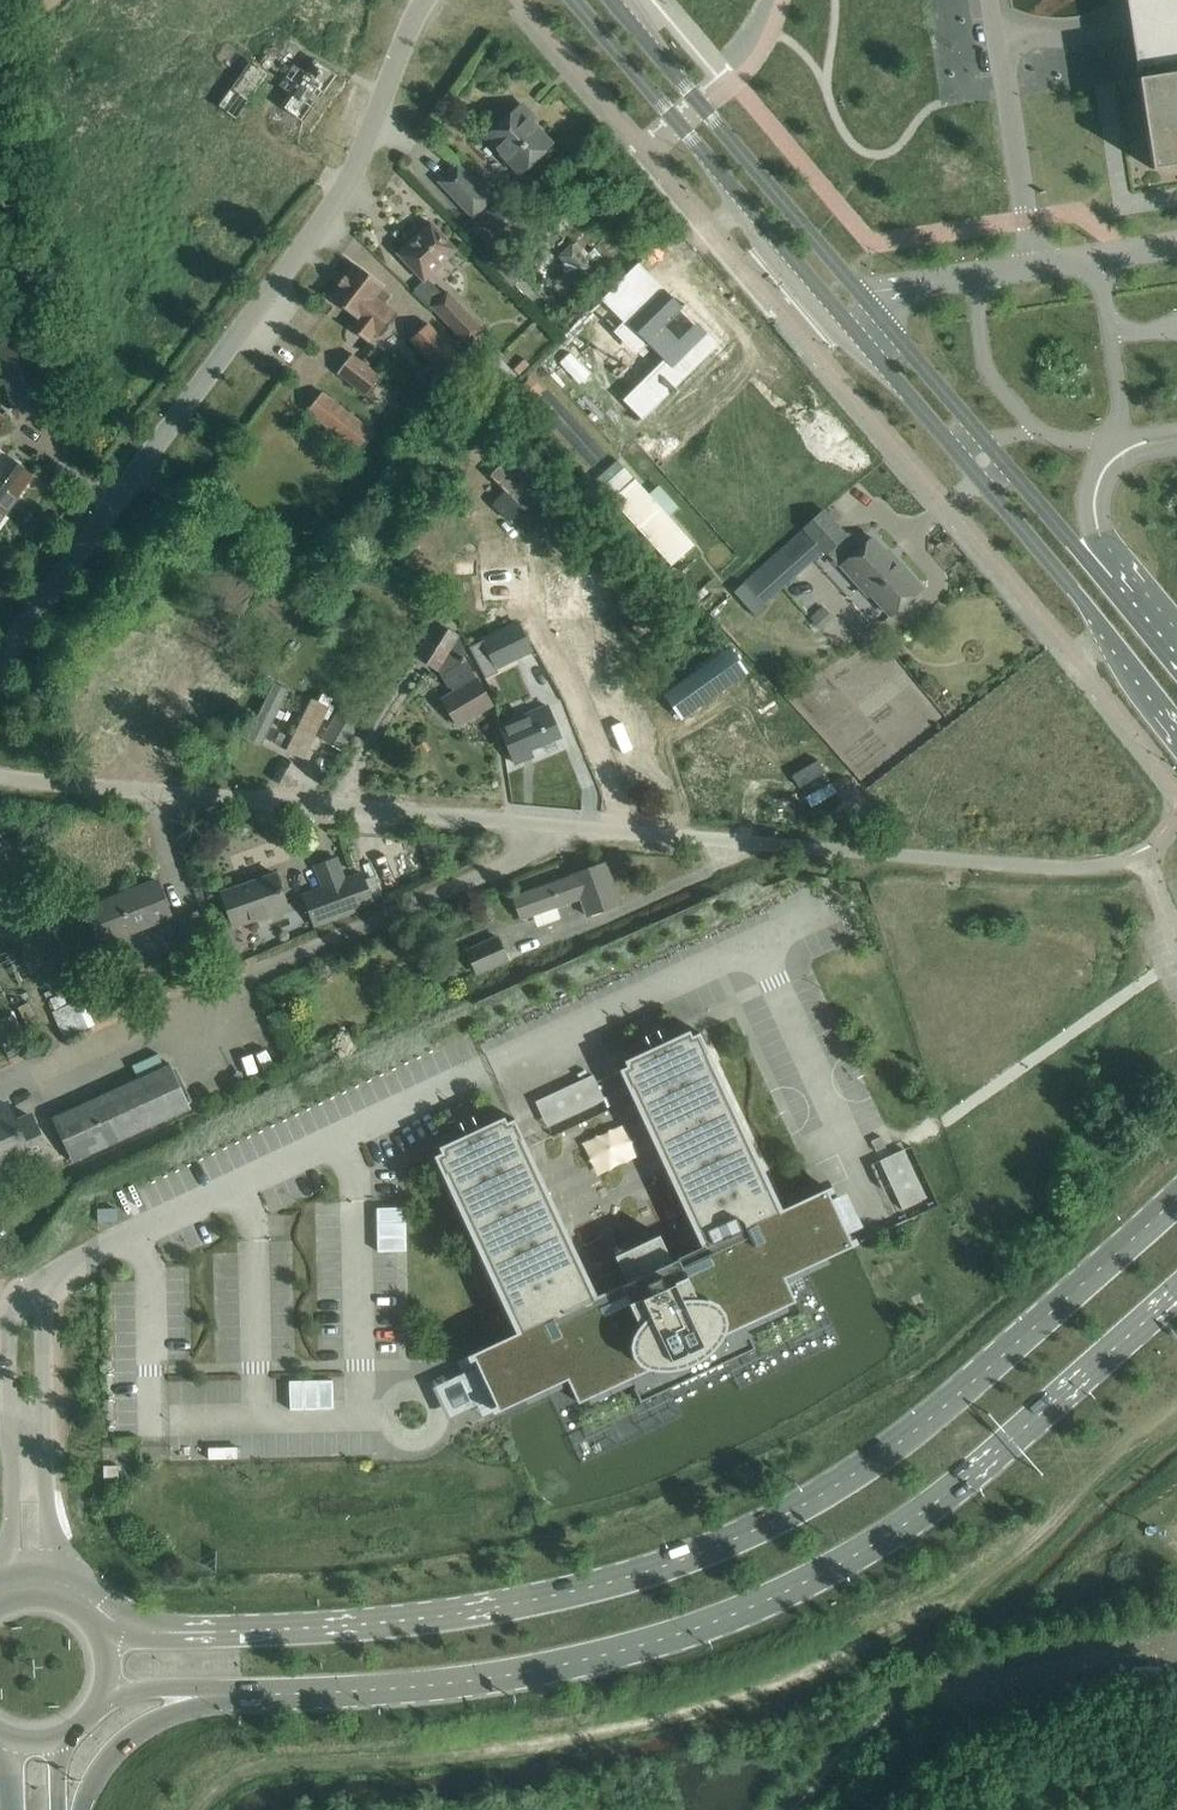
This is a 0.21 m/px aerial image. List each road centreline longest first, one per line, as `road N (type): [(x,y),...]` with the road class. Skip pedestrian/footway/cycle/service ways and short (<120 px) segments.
road 1 (primary): [(1176,1198),(902,1441),(806,1504),(729,1541),(616,1581),(422,1620),(98,1631)]
road 2 (unclassified): [(1151,846),(1089,868),(1058,868),(0,777)]
road 3 (primary): [(217,1693),(322,1693),(502,1677),(618,1652),(758,1606),(922,1514),(1176,1292)]
road 4 (unclassified): [(0,660),(335,203),(426,0)]
road 5 (unclassified): [(70,1604),(50,1522),(43,1319),(46,1300),(76,1265),(15,1298),(7,1320),(10,1549),(2,1603)]
road 6 (tertiary): [(574,0),(853,330)]
road 7 (tertiary): [(876,313),(613,0)]
road 8 (tertiary): [(951,448),(1072,594),(1176,739)]
road 9 (tertiary): [(1120,605),(986,442)]
road 10 (motorway): [(78,1809),(128,1736),(217,1693)]
road 11 (unclassified): [(1112,438),(1121,406),(1100,258)]
road 12 (unclassified): [(980,276),(990,377),(1043,433)]
road 13 (tertiary): [(986,442),(876,313)]
road 14 (tertiary): [(853,330),(951,448)]
road 15 (unclassified): [(1101,549),(1104,496),(1117,469),(1176,448)]
road 16 (unclassified): [(1100,258),(980,276)]
road 17 (unclassified): [(1101,549),(1084,492),(1112,438)]

